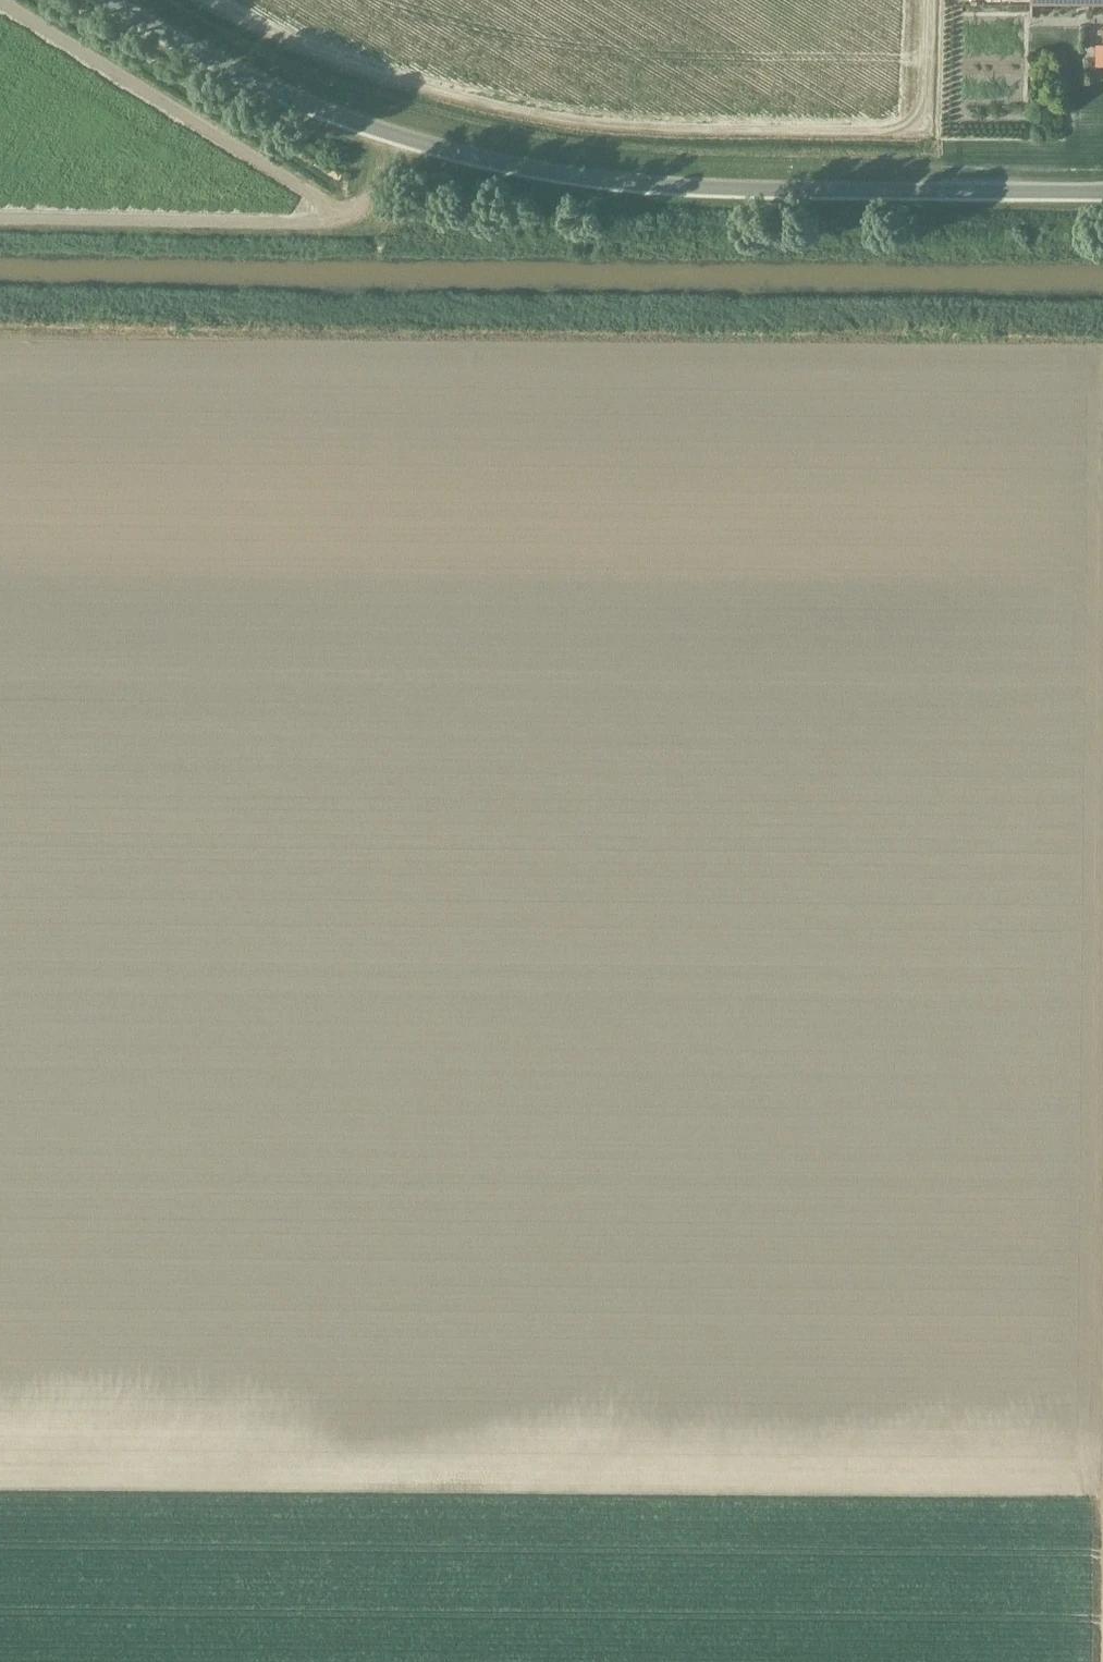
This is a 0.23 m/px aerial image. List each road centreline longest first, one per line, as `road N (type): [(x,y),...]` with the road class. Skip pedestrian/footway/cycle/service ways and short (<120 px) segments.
road 1 (unclassified): [(1102,192),(714,188),(523,168),(298,100),(106,0)]

